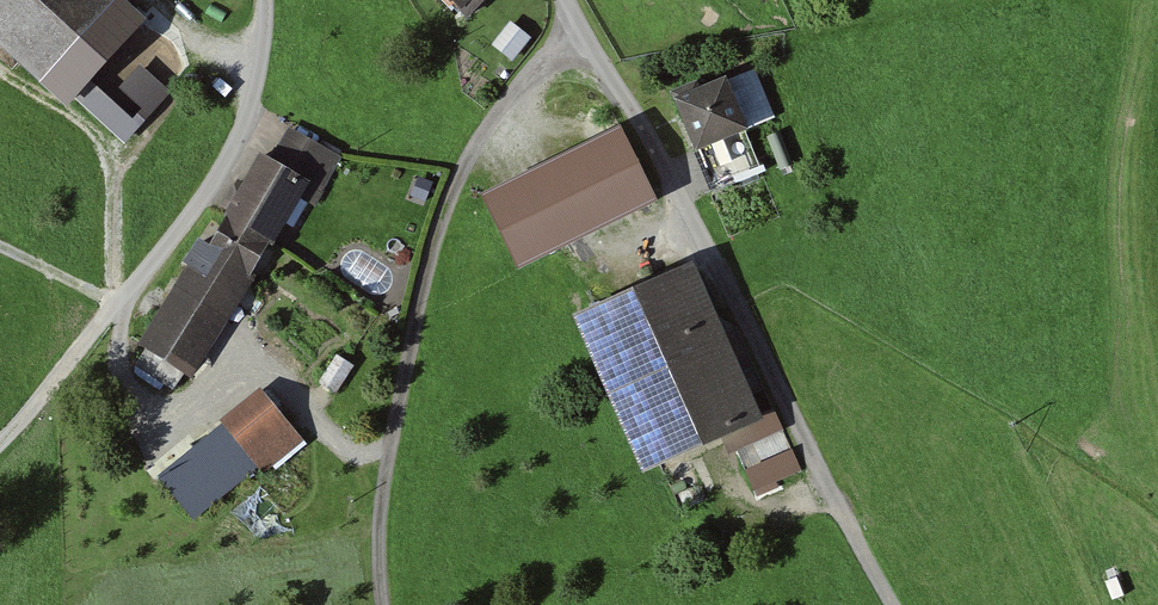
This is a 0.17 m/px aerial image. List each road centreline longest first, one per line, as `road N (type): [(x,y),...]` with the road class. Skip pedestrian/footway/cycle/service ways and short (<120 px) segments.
road 1 (track): [(396,604),(391,442),(460,159),(576,22)]
road 2 (track): [(688,200),(896,604)]
road 3 (residential): [(119,315),(229,147),(260,69),(264,0)]
road 4 (residential): [(688,200),(564,0)]
road 5 (track): [(0,433),(119,315)]

